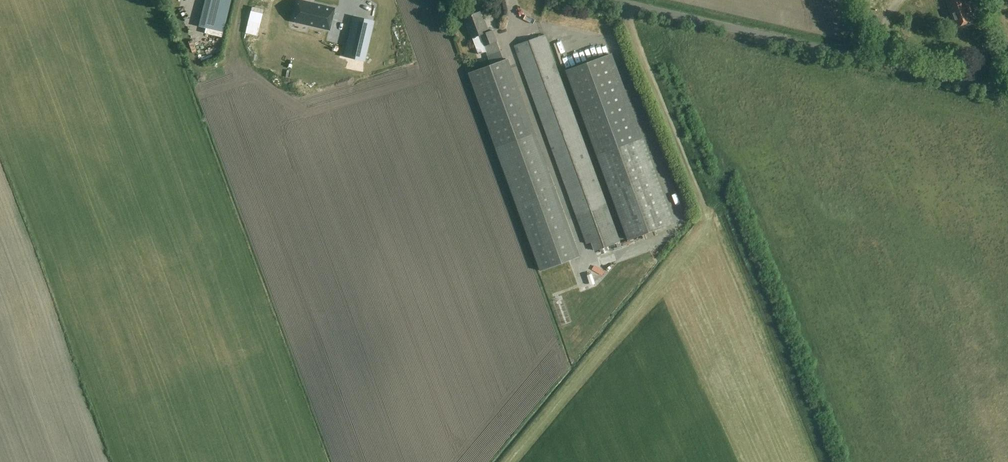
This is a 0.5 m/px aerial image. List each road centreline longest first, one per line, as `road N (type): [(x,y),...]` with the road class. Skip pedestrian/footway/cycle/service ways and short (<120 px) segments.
road 1 (unclassified): [(1007,91),(612,0)]

